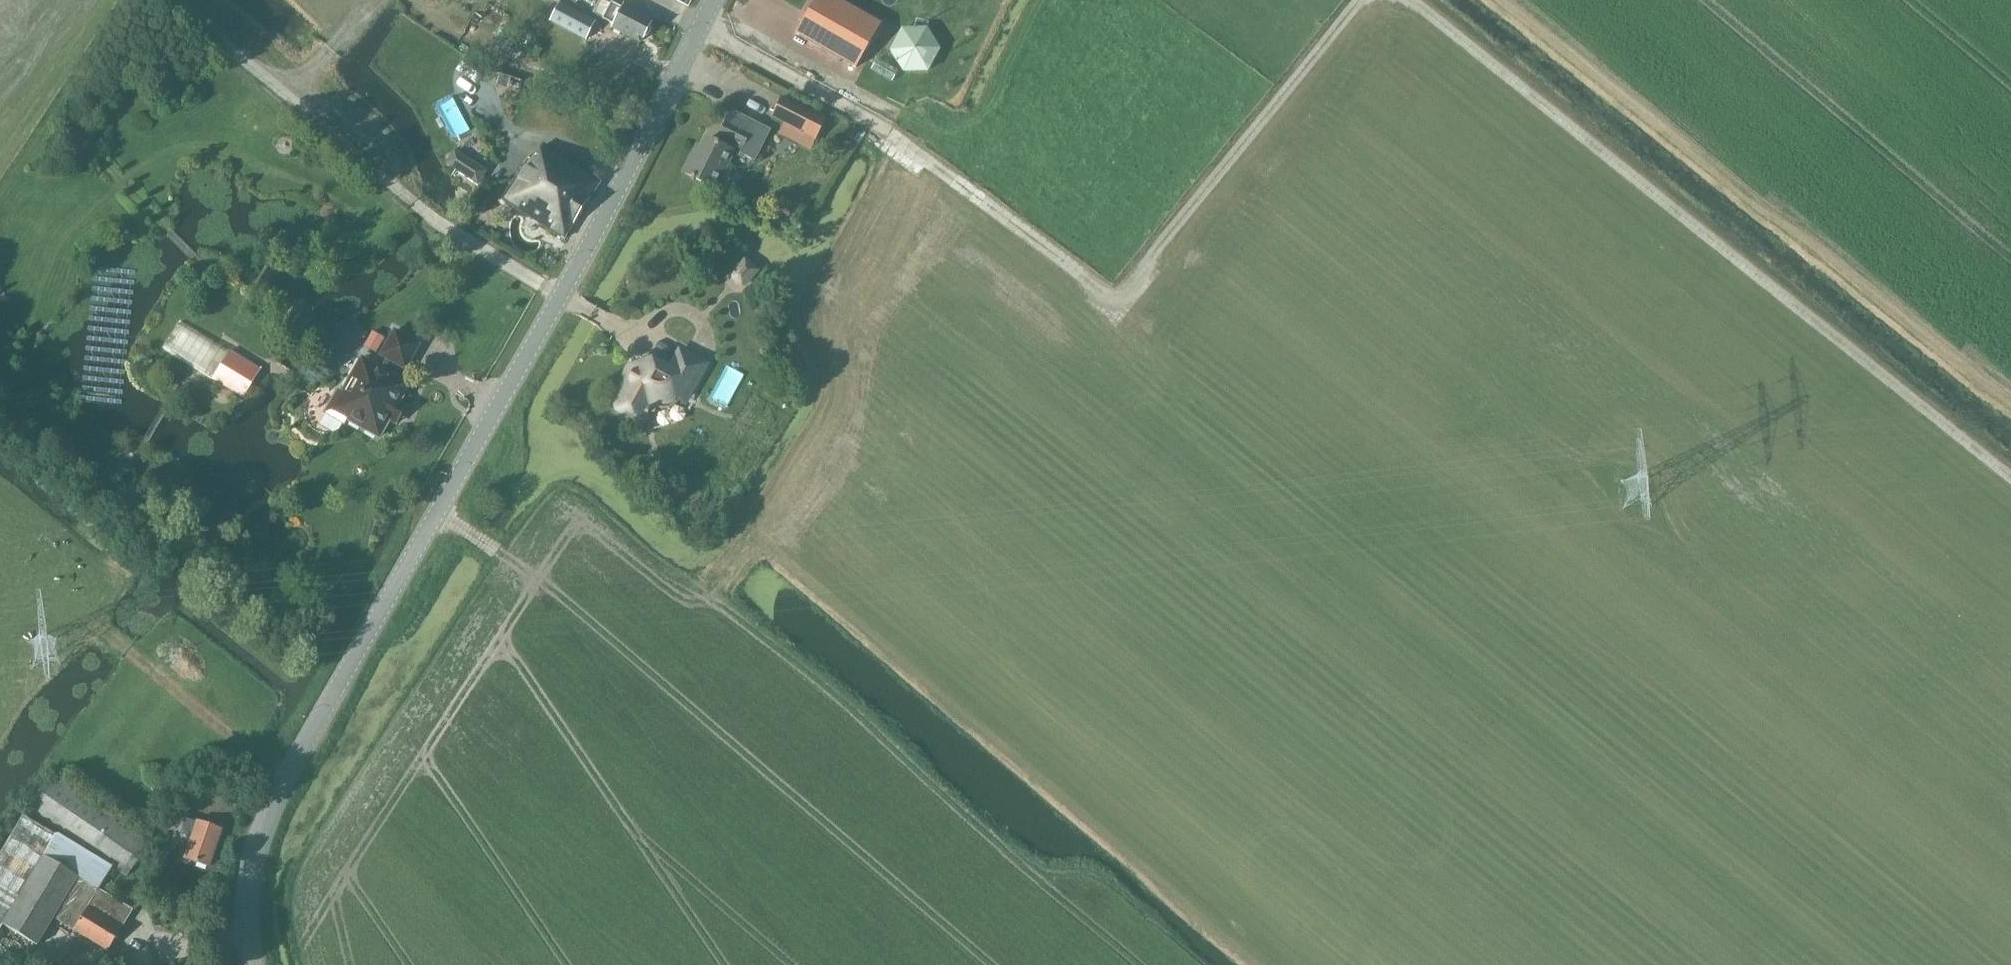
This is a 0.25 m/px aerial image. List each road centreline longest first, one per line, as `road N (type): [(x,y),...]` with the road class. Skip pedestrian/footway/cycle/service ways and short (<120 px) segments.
road 1 (tertiary): [(256,964),(258,847),(288,772),(554,304),(714,0)]
road 2 (track): [(1368,0),(1117,297),(863,117),(698,31)]
road 3 (track): [(2010,478),(1412,0)]
road 4 (track): [(559,293),(428,214),(175,0)]
road 5 (track): [(414,0),(449,25),(653,119)]
road 6 (track): [(92,626),(286,776)]

